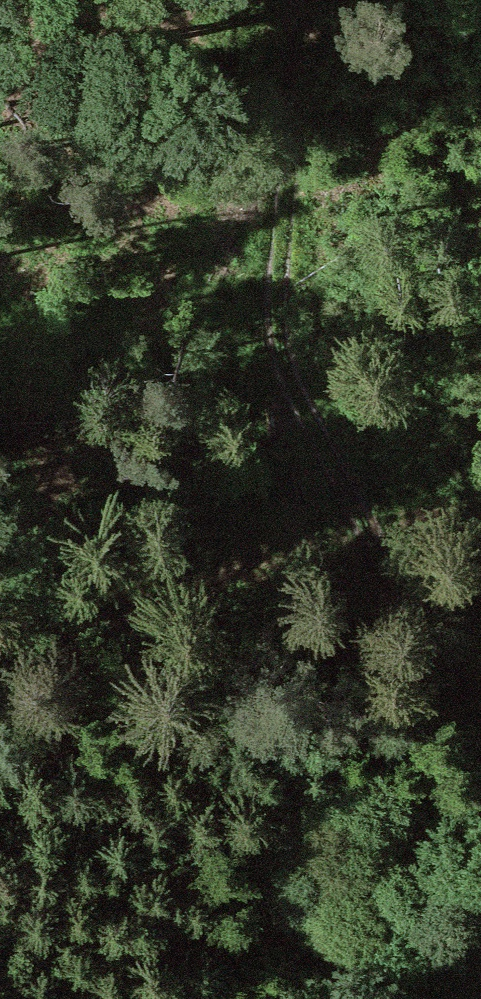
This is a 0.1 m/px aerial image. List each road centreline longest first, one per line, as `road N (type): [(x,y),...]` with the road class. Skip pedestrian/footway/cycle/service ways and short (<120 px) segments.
road 1 (track): [(197,0),(212,303),(480,809)]
road 2 (track): [(471,454),(0,596)]

